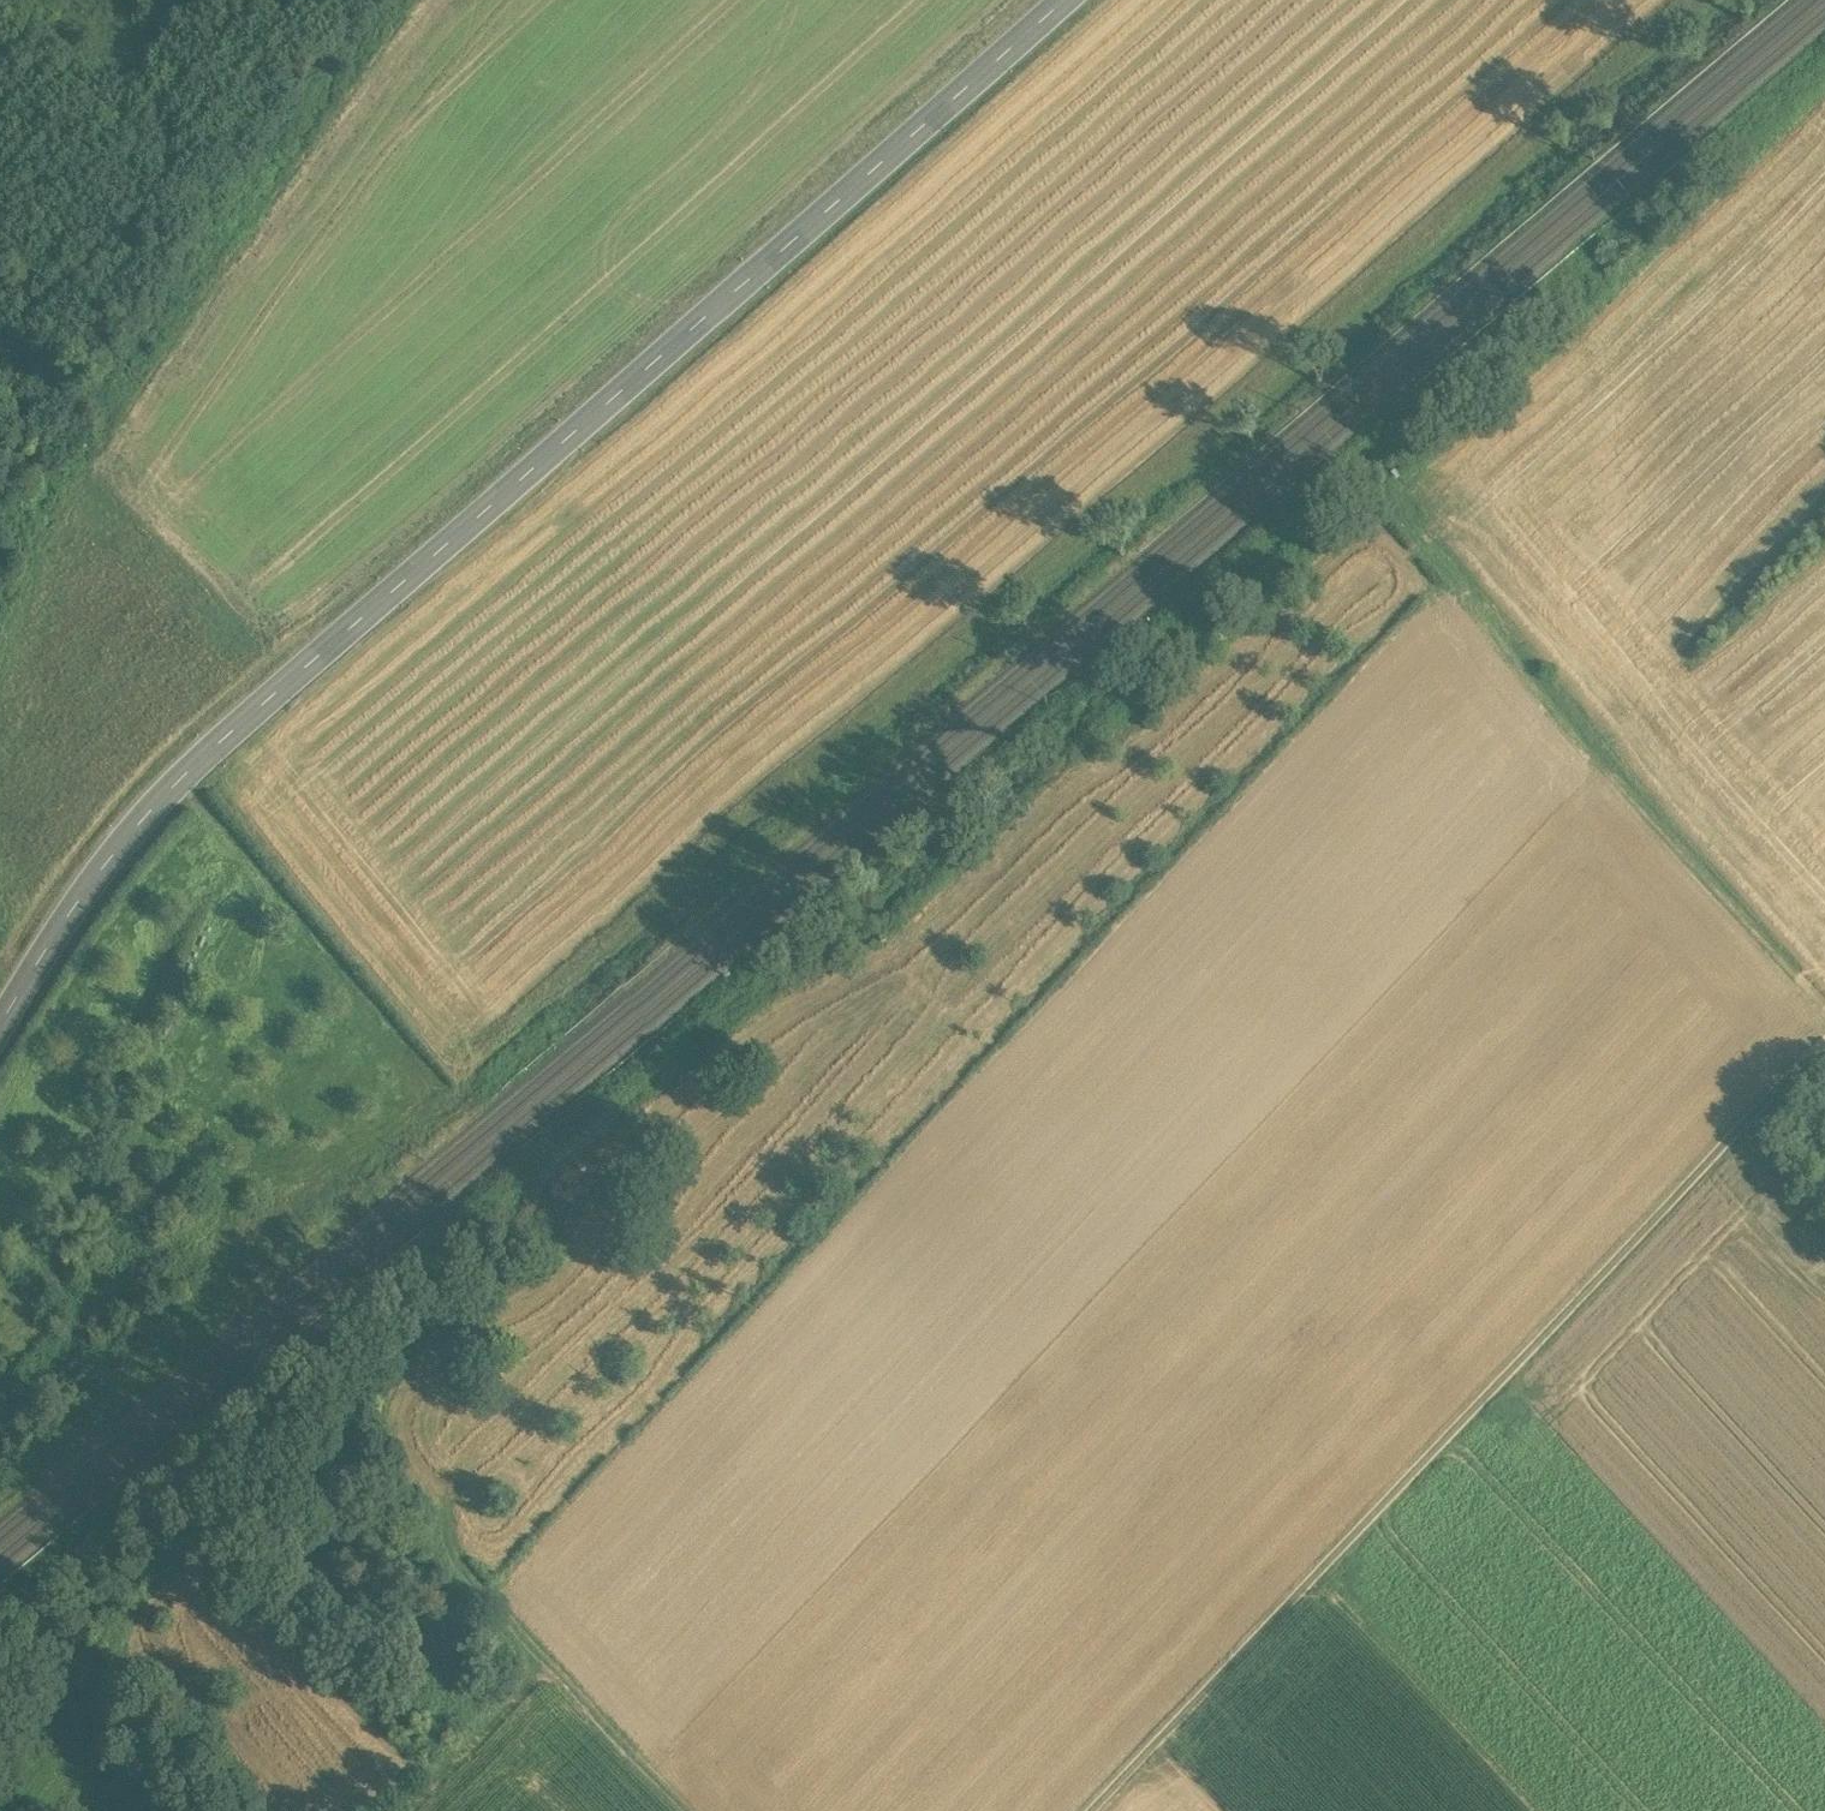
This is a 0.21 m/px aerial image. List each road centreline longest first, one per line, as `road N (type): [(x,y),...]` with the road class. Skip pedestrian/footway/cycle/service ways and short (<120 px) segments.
road 1 (secondary): [(0,1025),(65,913),(189,771),(1062,0)]
road 2 (track): [(1120,1810),(1824,1076)]
road 3 (track): [(403,0),(57,493),(0,617)]
road 4 (track): [(1478,600),(1824,995)]
road 5 (track): [(438,1810),(568,1681),(693,1810)]

